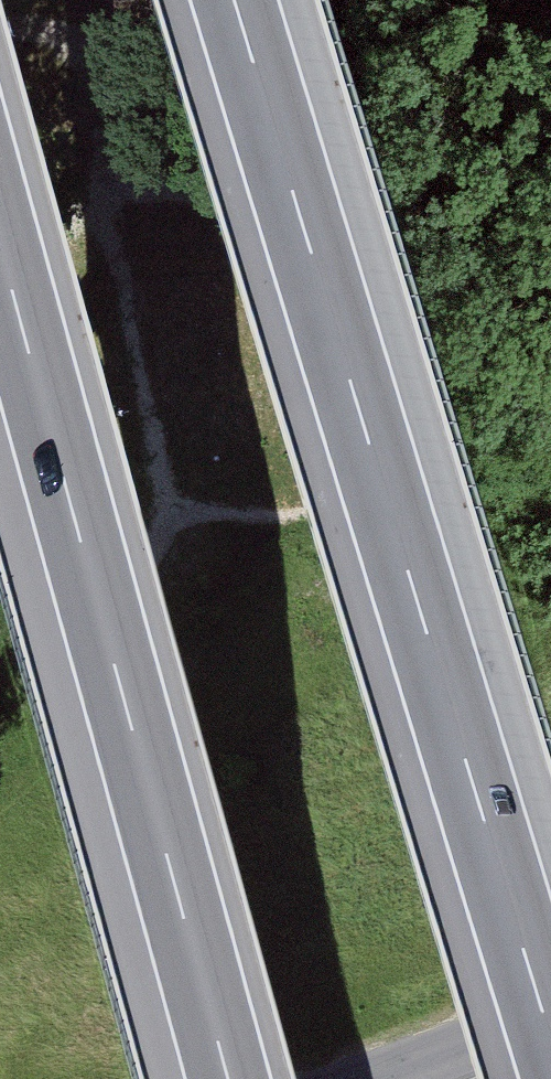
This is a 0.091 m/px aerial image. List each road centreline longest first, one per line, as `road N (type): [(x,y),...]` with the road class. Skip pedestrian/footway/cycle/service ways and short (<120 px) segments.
road 1 (motorway): [(550,1041),(235,0)]
road 2 (motorway): [(0,257),(225,1078)]
road 3 (unclassified): [(550,1008),(377,1078)]

